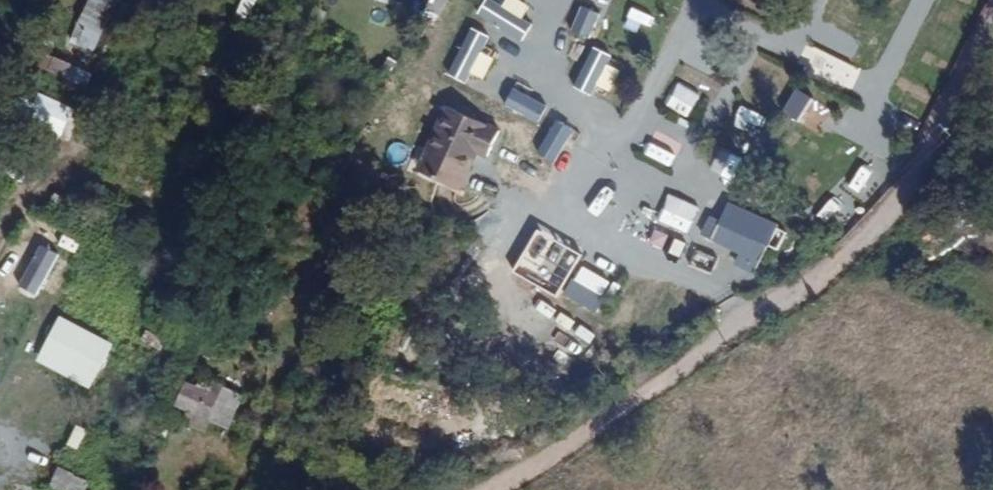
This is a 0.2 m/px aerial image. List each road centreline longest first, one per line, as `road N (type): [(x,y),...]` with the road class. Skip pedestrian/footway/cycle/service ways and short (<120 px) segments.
road 1 (residential): [(992,7),(883,226),(478,489)]

